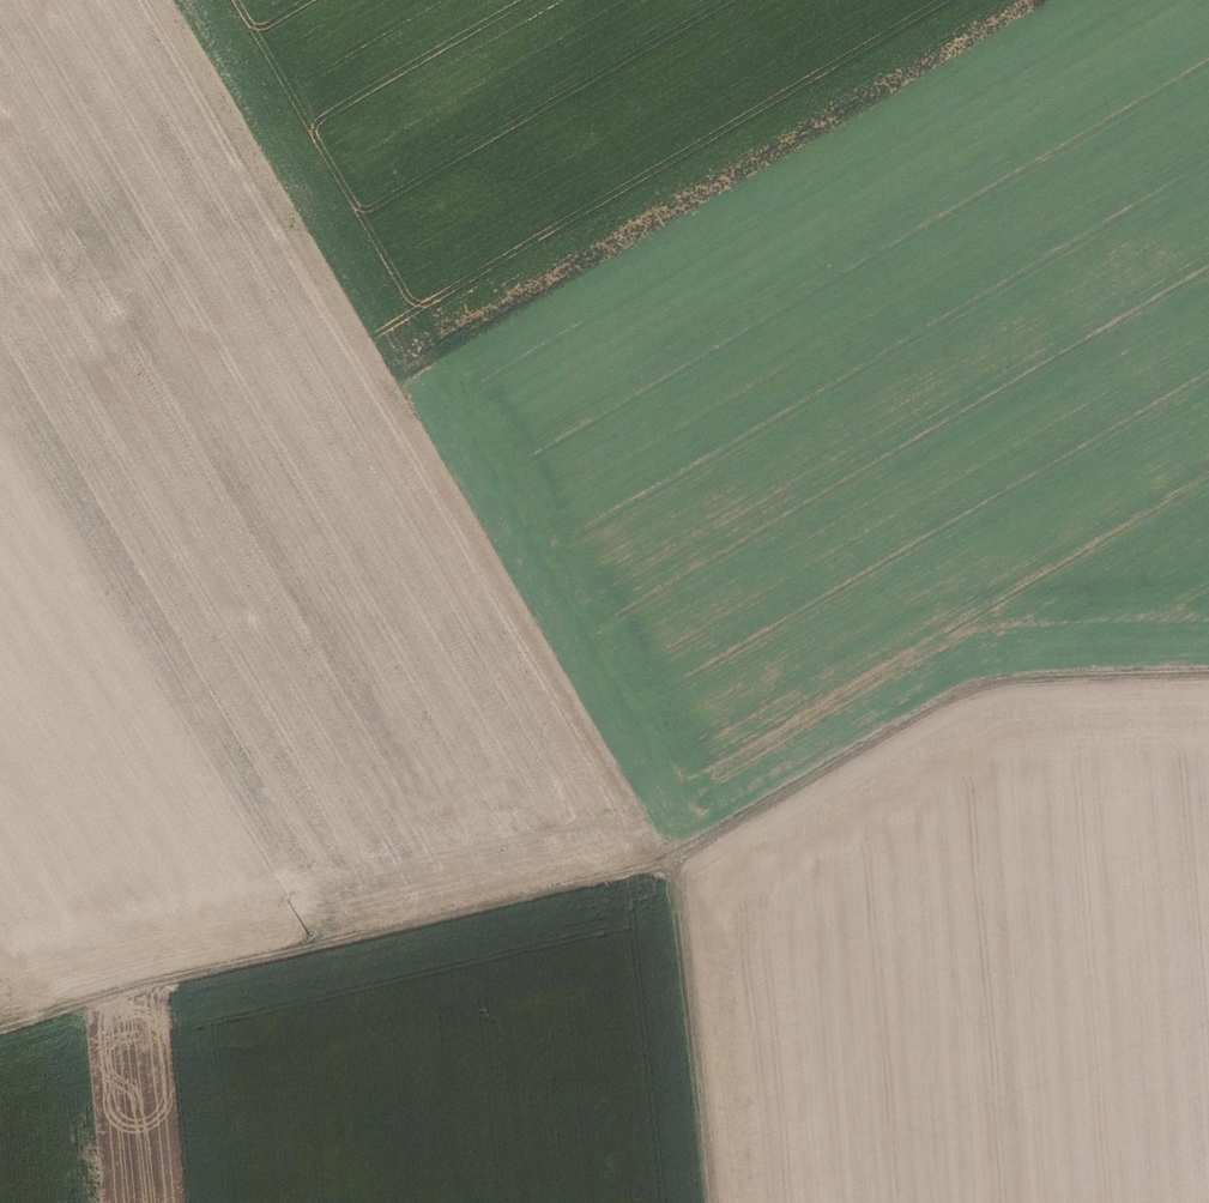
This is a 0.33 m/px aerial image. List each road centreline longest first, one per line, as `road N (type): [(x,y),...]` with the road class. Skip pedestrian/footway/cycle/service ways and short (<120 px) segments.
road 1 (track): [(0,1032),(178,974),(677,862),(887,732),(1019,676),(1208,674)]
road 2 (track): [(677,862),(712,1202)]

